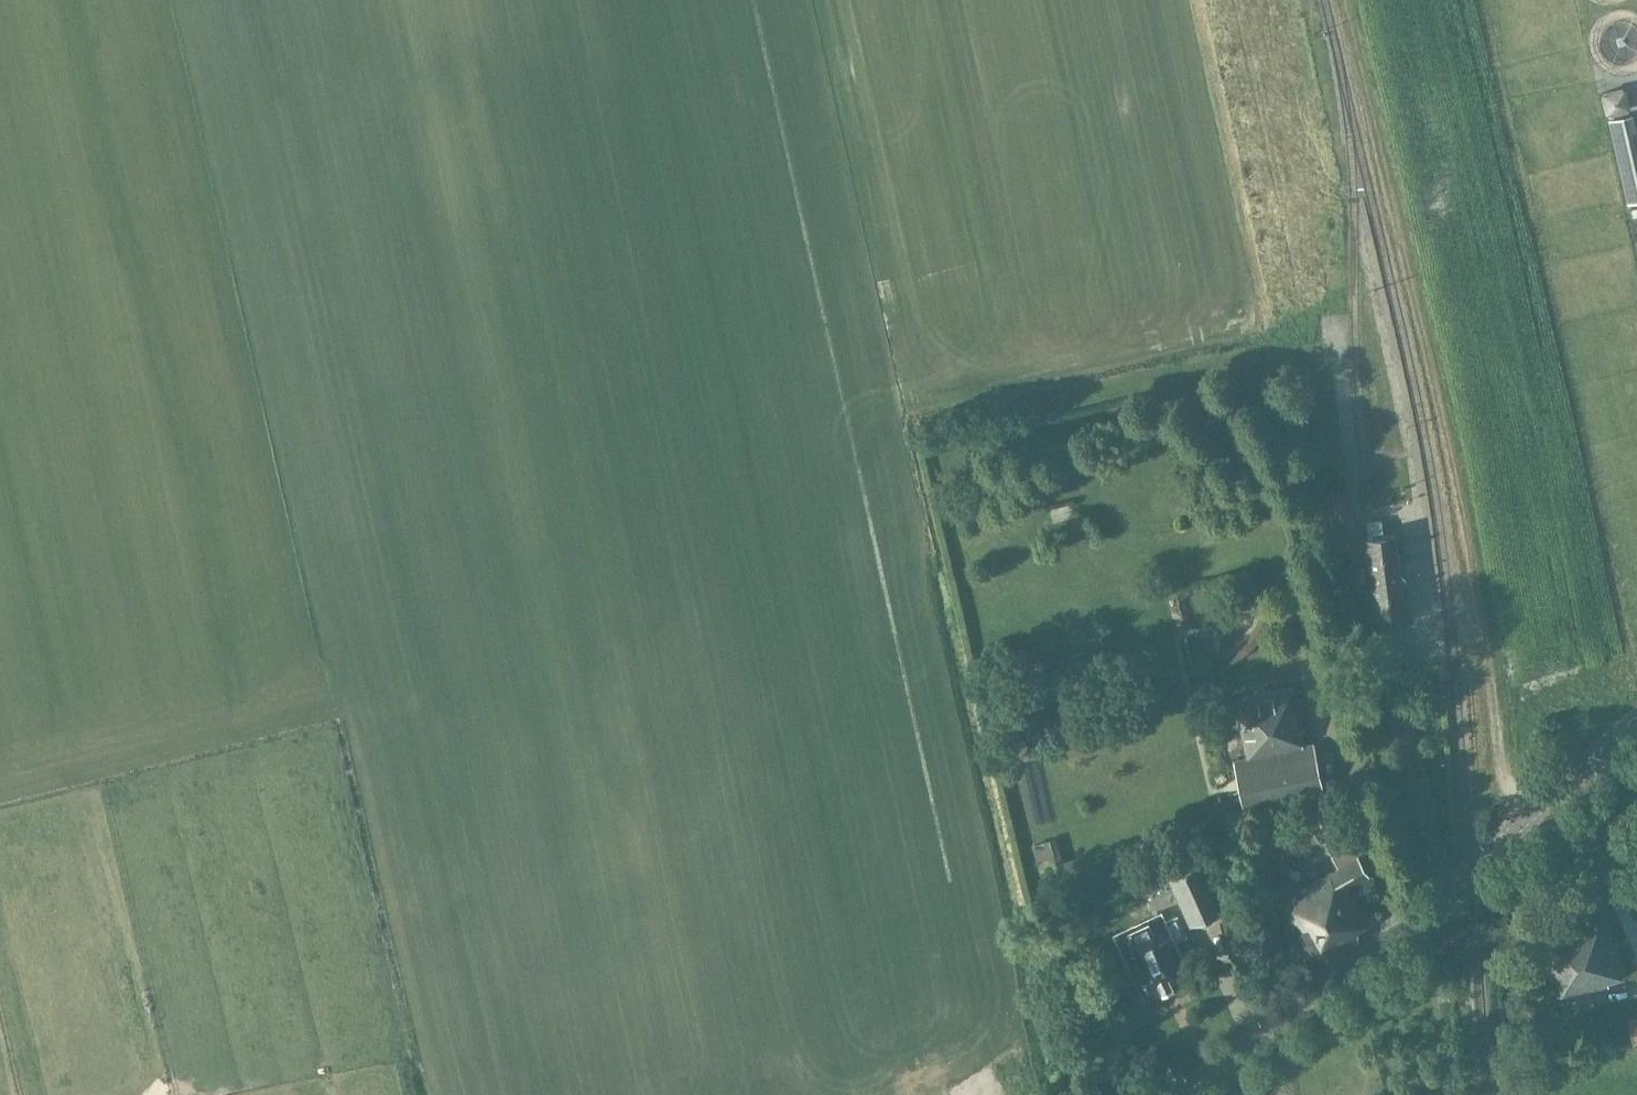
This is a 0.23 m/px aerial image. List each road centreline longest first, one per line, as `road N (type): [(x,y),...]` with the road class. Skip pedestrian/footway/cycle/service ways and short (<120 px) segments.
road 1 (track): [(1528,818),(1507,788),(1498,755),(1473,539),(1350,0)]
road 2 (tertiary): [(1171,1094),(1405,922),(1636,721)]

